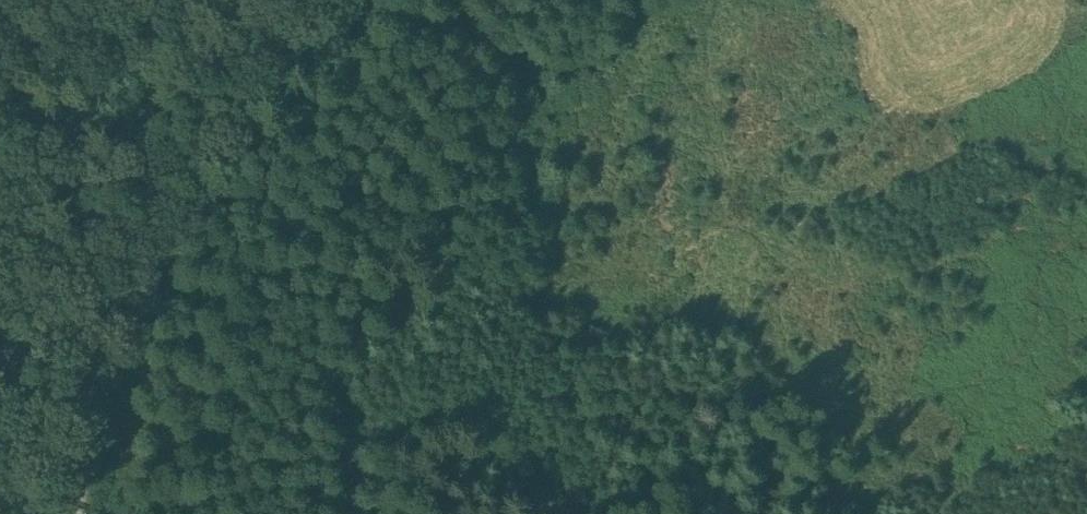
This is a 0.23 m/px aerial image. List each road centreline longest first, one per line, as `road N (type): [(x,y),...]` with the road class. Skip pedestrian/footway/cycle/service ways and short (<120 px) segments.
road 1 (track): [(357,0),(313,75),(195,199),(171,239),(91,422),(72,513)]

